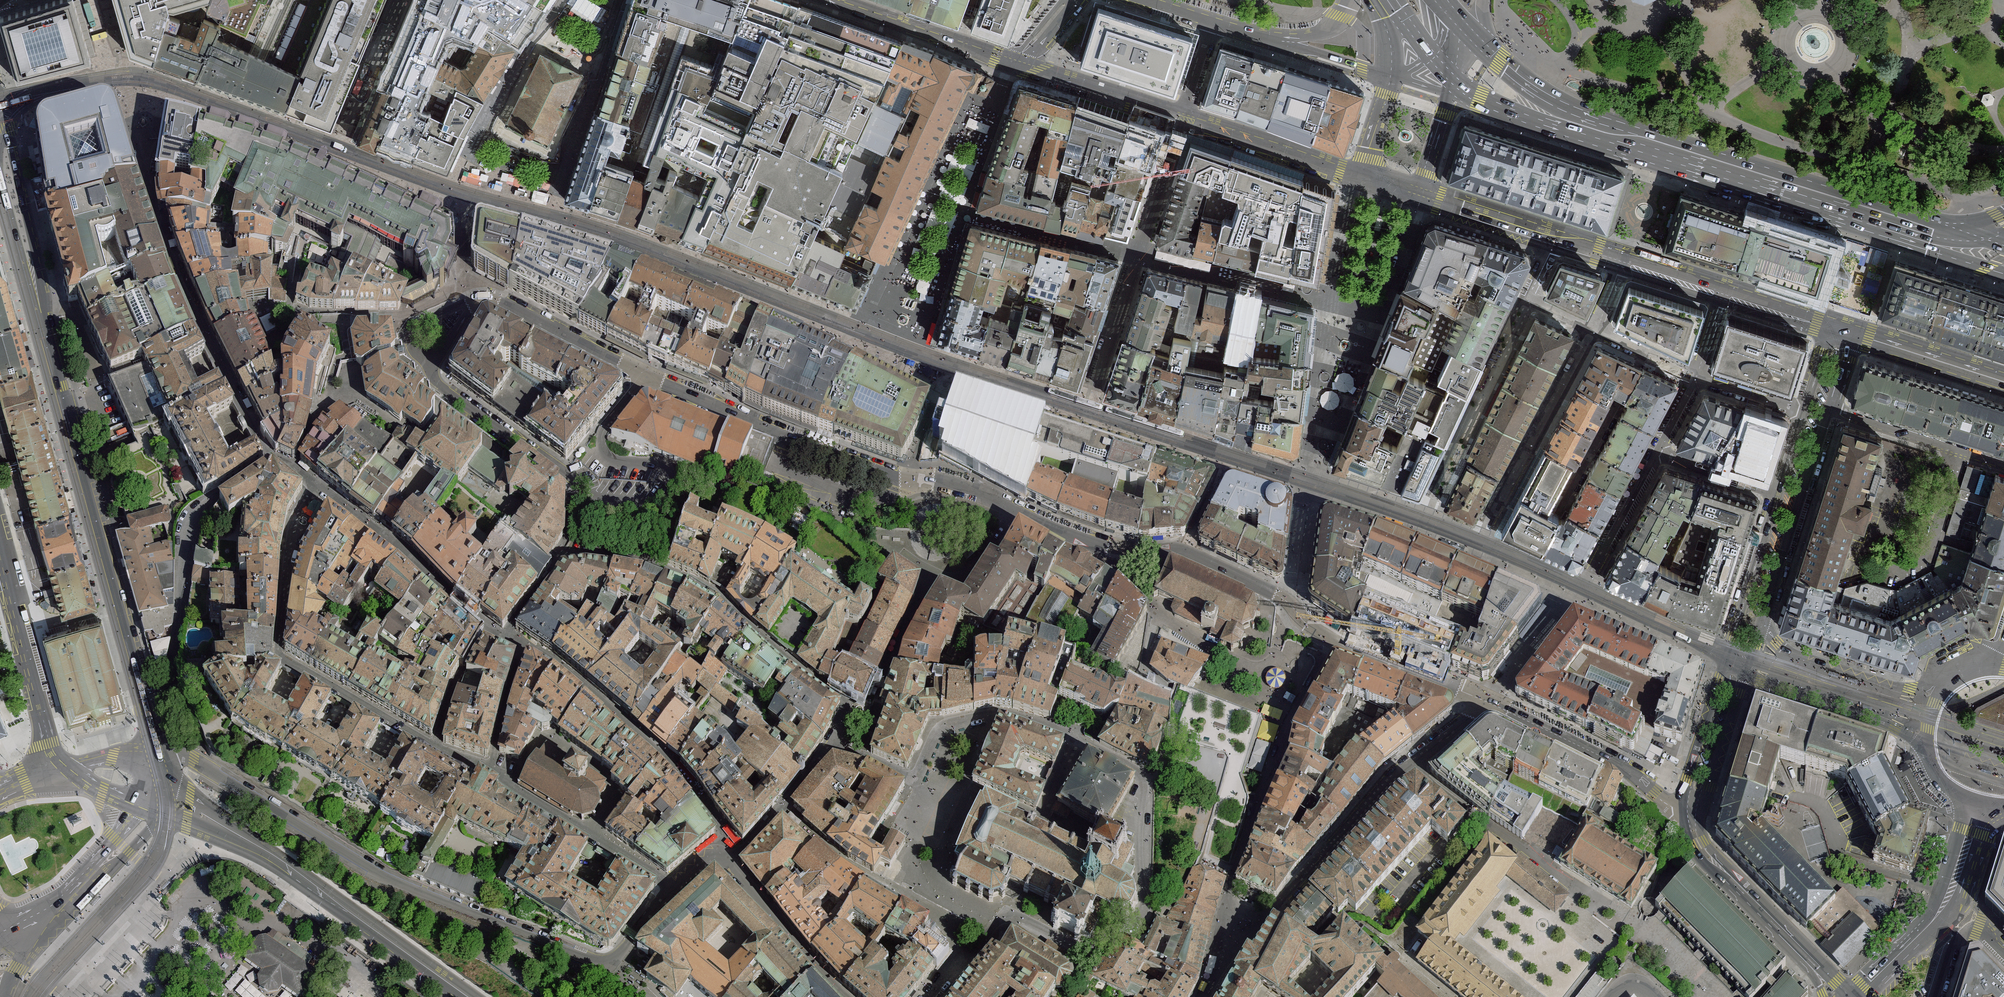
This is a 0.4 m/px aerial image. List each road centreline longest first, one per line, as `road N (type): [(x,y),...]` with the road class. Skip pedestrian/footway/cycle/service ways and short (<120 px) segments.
road 1 (residential): [(0,102),(117,77),(167,84),(463,193),(617,236),(951,365),(1423,520),(1728,650)]
road 2 (residential): [(673,888),(615,960),(601,963),(371,869),(194,760),(162,767)]
road 3 (residential): [(992,930),(1018,920),(1089,949),(1107,931),(1139,919),(1146,897),(1138,850),(1143,779),(1078,739),(995,713),(940,729),(910,781)]
road 4 (residential): [(426,362),(440,386),(587,492),(627,503),(662,500),(674,484),(663,464),(617,461),(601,445),(605,427),(646,378)]
road 5 (residential): [(504,635),(567,556),(662,569),(721,600),(840,698),(846,715),(834,745)]
road 6 (residential): [(921,481),(979,494),(1112,549),(1183,552),(1275,593),(1335,641)]
road 7 (residential): [(157,746),(48,353)]
road 8 (tertiary): [(138,806),(247,842),(470,996)]
road 9 (residential): [(157,746),(196,514),(272,459),(315,485)]
road 10 (residential): [(315,485),(292,525),(278,652),(436,747)]
road 11 (primary): [(1934,237),(1620,136)]
road 12 (residential): [(524,645),(688,783),(727,832),(724,860)]
road 13 (residential): [(921,481),(646,378)]
road 14 (residential): [(1696,378),(1533,298),(1555,237)]
road 15 (residential): [(1691,822),(1621,767),(1488,702)]
road 16 (residential): [(0,543),(50,744),(66,766)]
road 17 (tertiary): [(1985,806),(1956,893),(1858,996)]
road 18 (residential): [(48,353),(37,261),(0,126)]
road 19 (residential): [(1967,670),(1920,689),(1896,687),(1786,650),(1763,621)]
road 20 (residential): [(315,485),(488,626)]
road 21 (tertiary): [(1763,621),(1829,410)]
road 22 (residential): [(1778,489),(1657,451),(1696,378)]
road 23 (residential): [(1276,911),(1412,763)]
road 24 (residential): [(992,930),(917,880),(912,858),(928,803),(910,781)]
road 25 (residential): [(1745,677),(1927,742)]
road 26 (primary): [(1620,136),(1521,78),(1464,25)]
road 27 (tertiary): [(4,942),(67,895),(138,806)]
road 28 (residential): [(511,785),(534,747),(559,743),(612,788),(592,835)]
road 29 (unclassified): [(1360,177),(1182,117)]
road 30 (unclassified): [(1012,60),(835,0)]
road 31 (residential): [(646,378),(501,303),(478,300)]
road 32 (residential): [(847,996),(724,860)]
road 33 (residential): [(2003,464),(1829,410)]
road 34 (unclassified): [(1182,117),(1012,60)]
road 35 (tertiary): [(1728,650),(1687,780),(1691,822)]
road 36 (tertiary): [(1724,292),(1555,237)]
road 37 (tertiary): [(1778,489),(1728,650)]
road 38 (residential): [(1488,702),(1335,641)]
road 39 (residential): [(834,745),(724,860)]
road 40 (tertiary): [(1699,843),(1808,958)]
road 41 (primary): [(1467,96),(1620,136)]
road 42 (tertiary): [(2003,381),(1855,334)]
road 43 (tertiary): [(1691,822),(1745,677)]
road 44 (tertiary): [(1555,237),(1420,196)]
road 45 (residential): [(488,626),(453,691),(436,747)]
road 46 (residential): [(524,645),(489,771)]
road 47 (residential): [(1935,996),(1948,951),(1964,933),(1986,932),(2003,951)]

